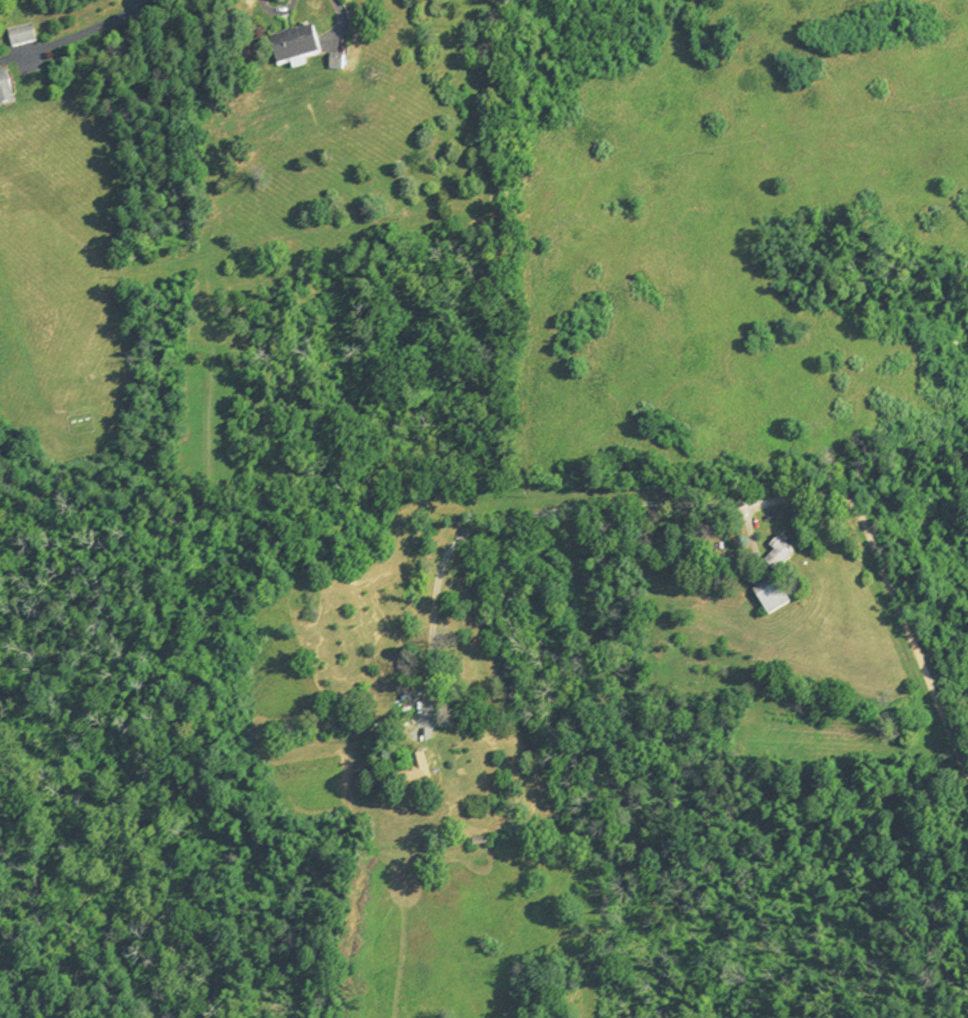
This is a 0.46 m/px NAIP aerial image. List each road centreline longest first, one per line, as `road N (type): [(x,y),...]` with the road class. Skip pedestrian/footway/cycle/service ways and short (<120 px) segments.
road 1 (residential): [(967,797),(858,528),(844,504),(830,498),(588,502),(466,534),(442,559),(431,588),(428,749)]

